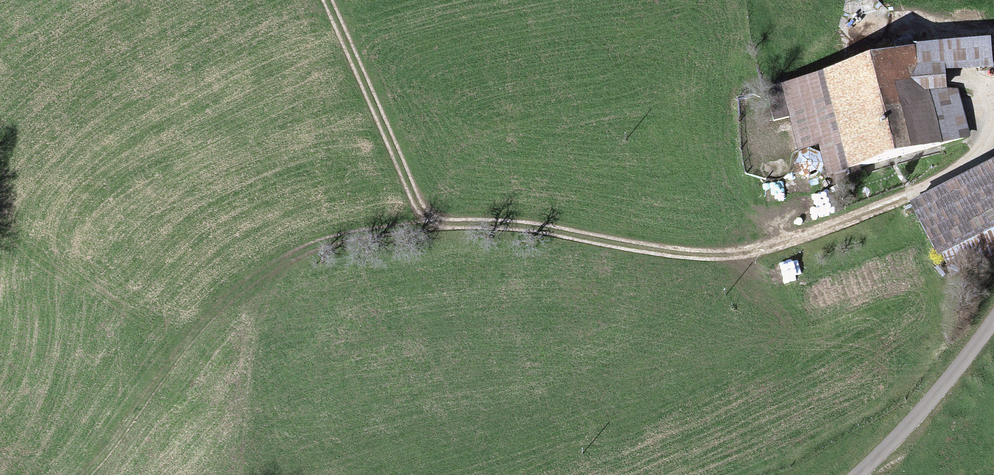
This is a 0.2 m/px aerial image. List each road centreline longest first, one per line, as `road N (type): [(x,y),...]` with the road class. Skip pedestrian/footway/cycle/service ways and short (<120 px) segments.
road 1 (track): [(331,0),(415,193),(438,222),(553,229),(684,253),(748,252),(912,195),(953,169),(993,127)]
road 2 (track): [(438,222),(361,226),(269,265),(188,334),(122,431),(80,474)]
road 3 (unclassified): [(993,322),(860,474)]

